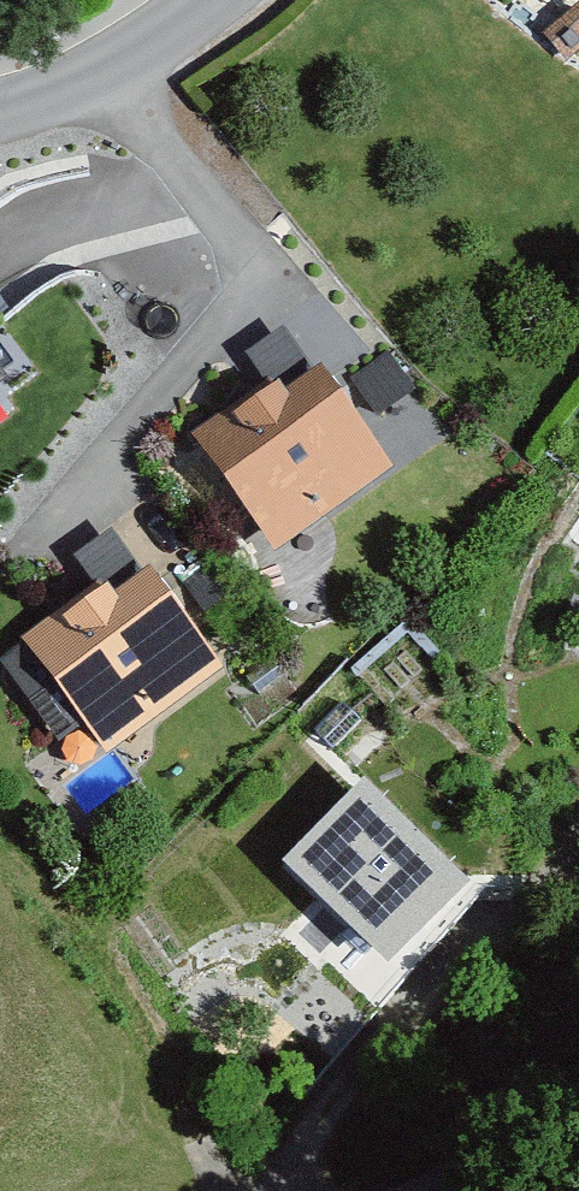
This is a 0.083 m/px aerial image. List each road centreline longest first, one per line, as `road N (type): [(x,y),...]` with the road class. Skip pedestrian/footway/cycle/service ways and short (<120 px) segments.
road 1 (track): [(281,1190),(294,1159),(398,1030),(578,827)]
road 2 (residential): [(578,1081),(359,1190)]
road 3 (residential): [(0,111),(116,74),(212,0)]

